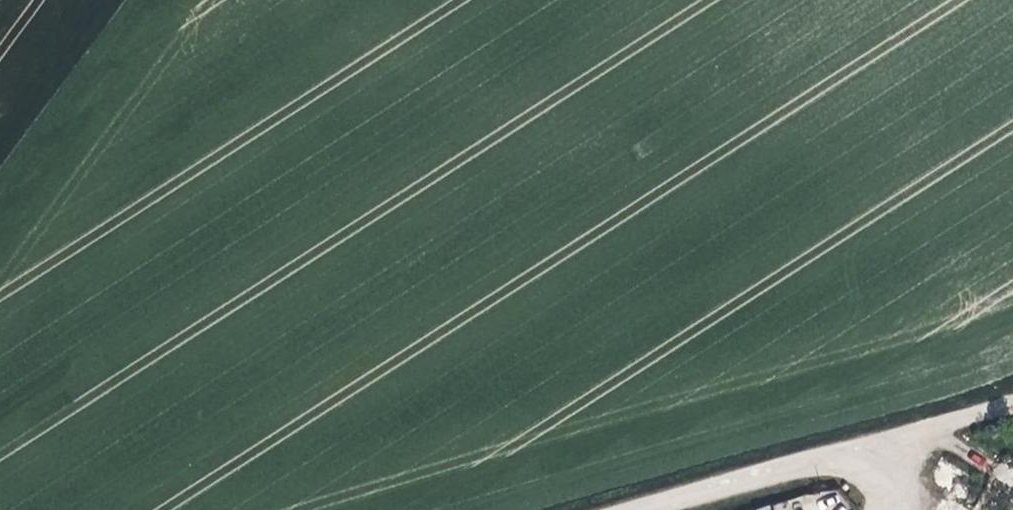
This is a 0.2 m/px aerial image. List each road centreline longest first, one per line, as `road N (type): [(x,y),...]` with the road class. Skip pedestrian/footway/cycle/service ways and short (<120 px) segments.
road 1 (unclassified): [(613,509),(1012,415)]
road 2 (track): [(928,509),(929,476),(1012,430)]

